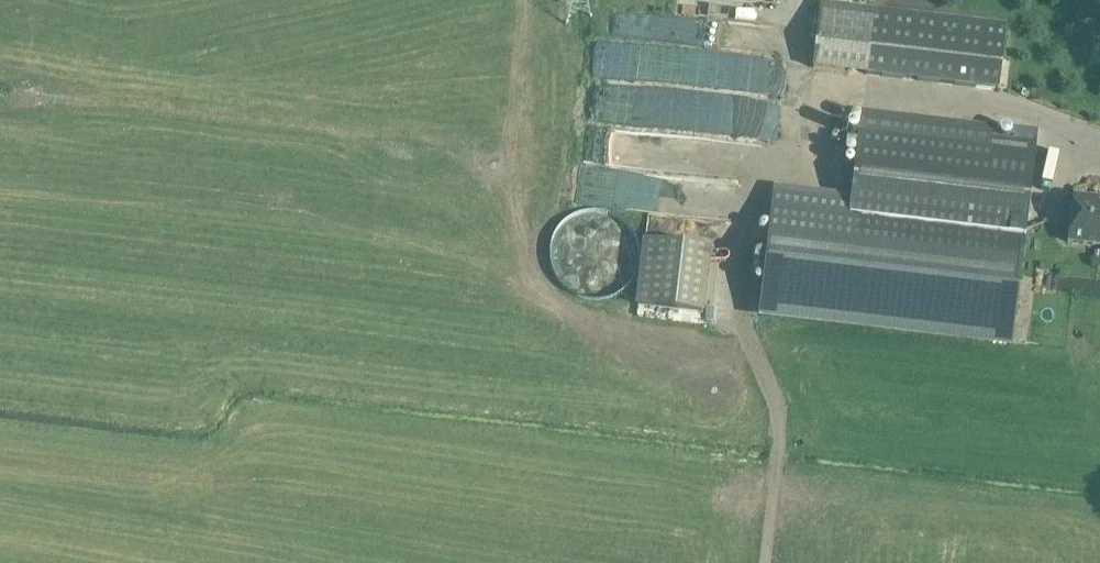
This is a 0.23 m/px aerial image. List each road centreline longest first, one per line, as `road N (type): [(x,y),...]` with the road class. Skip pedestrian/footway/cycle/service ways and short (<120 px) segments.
road 1 (track): [(764,562),(781,406),(747,316),(771,128),(795,96),(996,111),(1099,145)]

